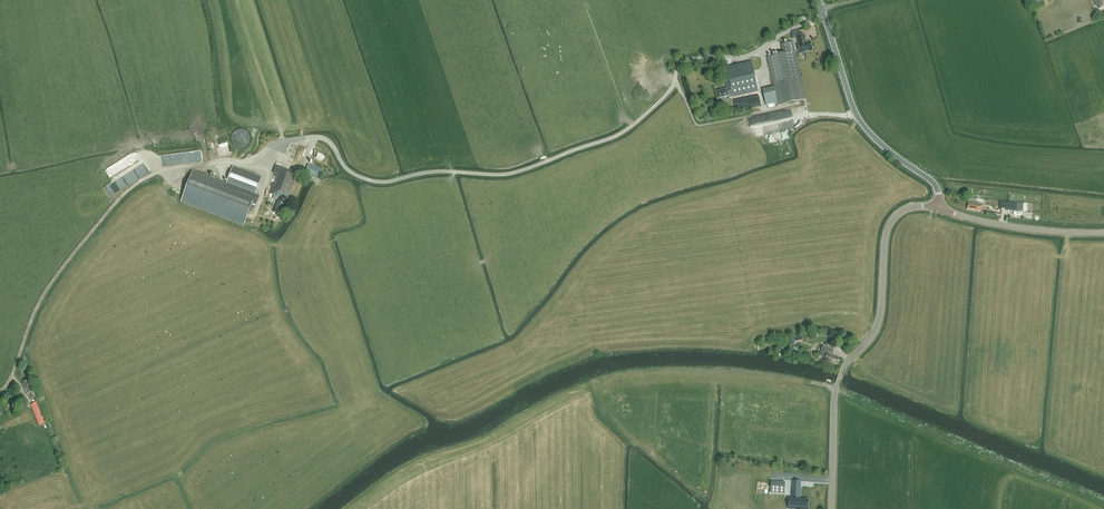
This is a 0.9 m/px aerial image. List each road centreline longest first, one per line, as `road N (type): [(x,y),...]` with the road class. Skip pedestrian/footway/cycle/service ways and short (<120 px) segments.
road 1 (unclassified): [(0,392),(55,277),(124,194),(150,175),(244,160),(318,136),(349,171),(375,181),(511,173),(621,134),(666,96),(687,61),(753,54),(825,15)]
road 2 (secondary): [(832,508),(835,393),(877,325),(888,228),(906,209),(938,208)]
road 3 (tertiary): [(938,208),(935,184),(862,124),(825,15)]
road 4 (secondary): [(938,208),(1013,227),(1103,232)]

